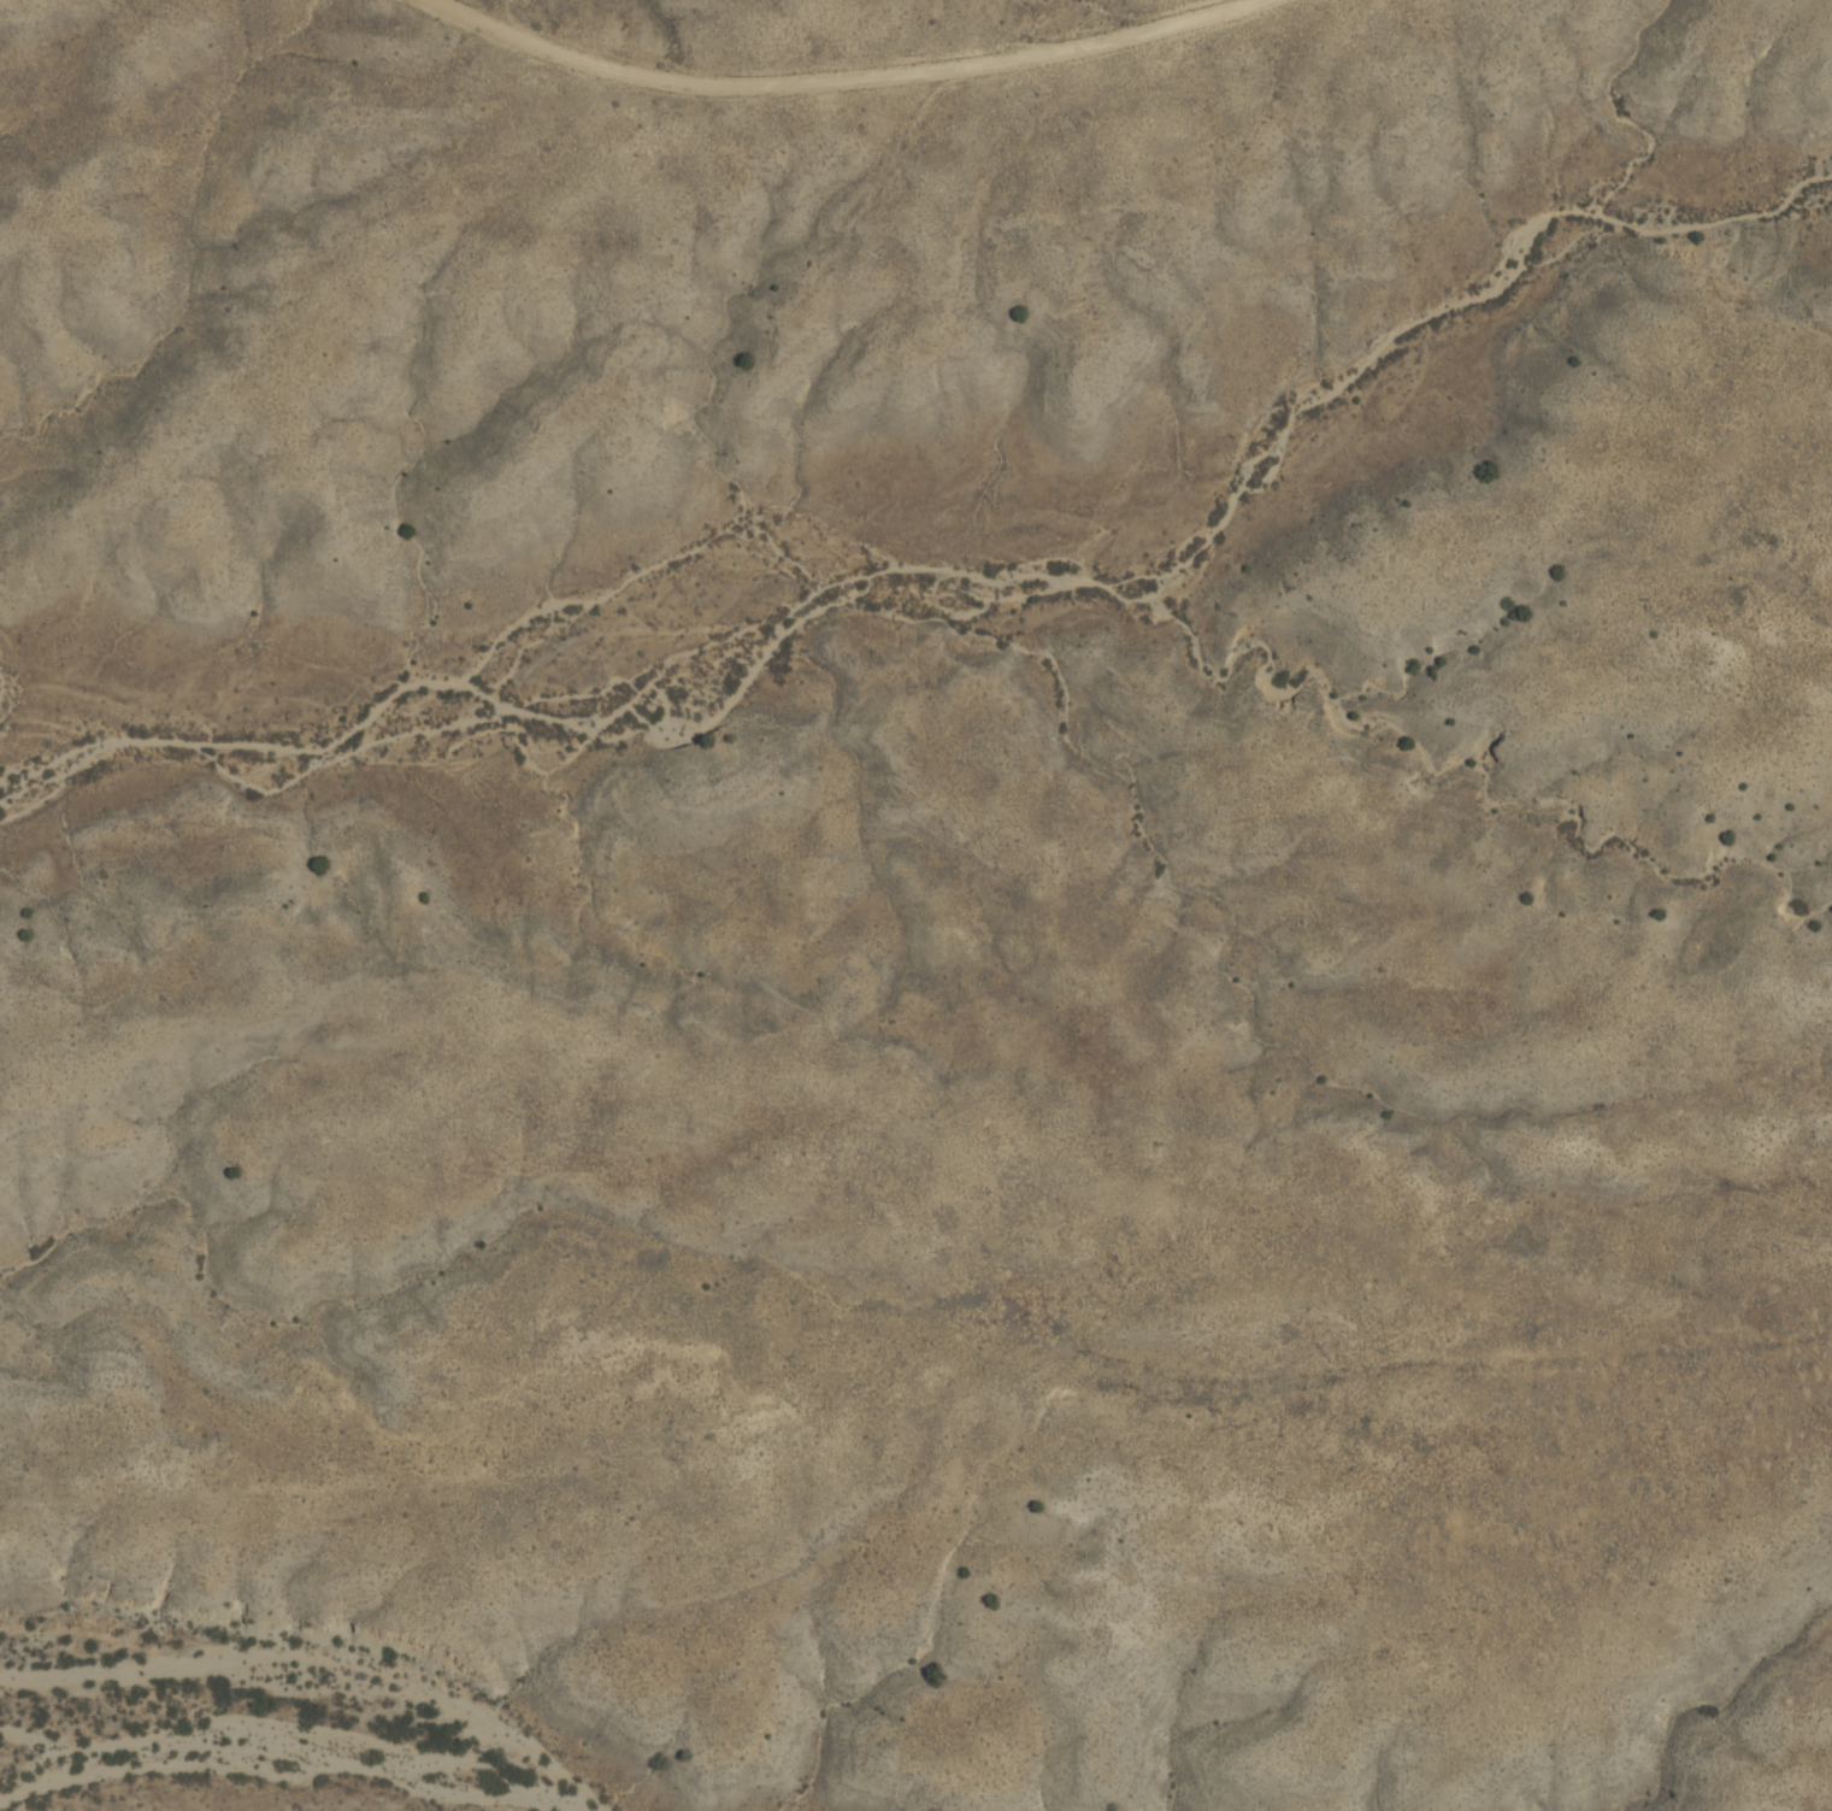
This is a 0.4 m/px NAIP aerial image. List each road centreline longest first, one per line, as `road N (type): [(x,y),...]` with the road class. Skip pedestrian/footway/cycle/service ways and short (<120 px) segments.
road 1 (track): [(448,0),(705,96),(1079,67),(1267,0)]

